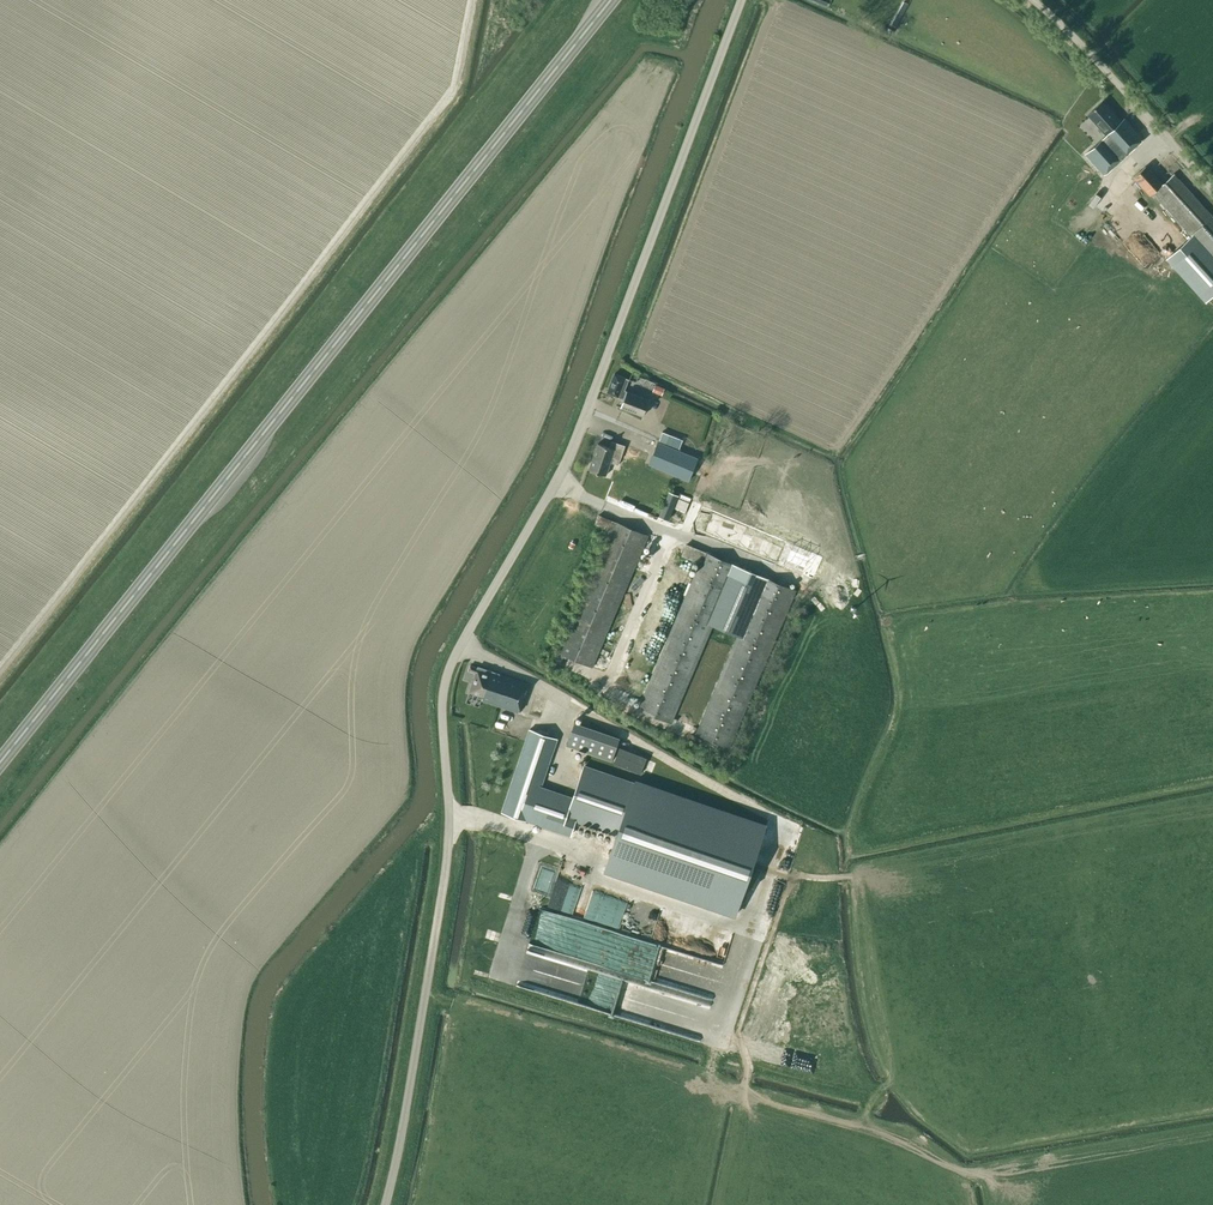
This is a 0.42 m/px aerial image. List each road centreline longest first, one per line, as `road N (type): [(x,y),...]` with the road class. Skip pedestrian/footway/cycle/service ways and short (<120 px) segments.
road 1 (unclassified): [(386,1204),(448,842),(441,714),(448,673),(564,466),(742,0)]
road 2 (trunk): [(0,765),(615,0)]
road 3 (unclassified): [(1212,188),(1033,0)]

